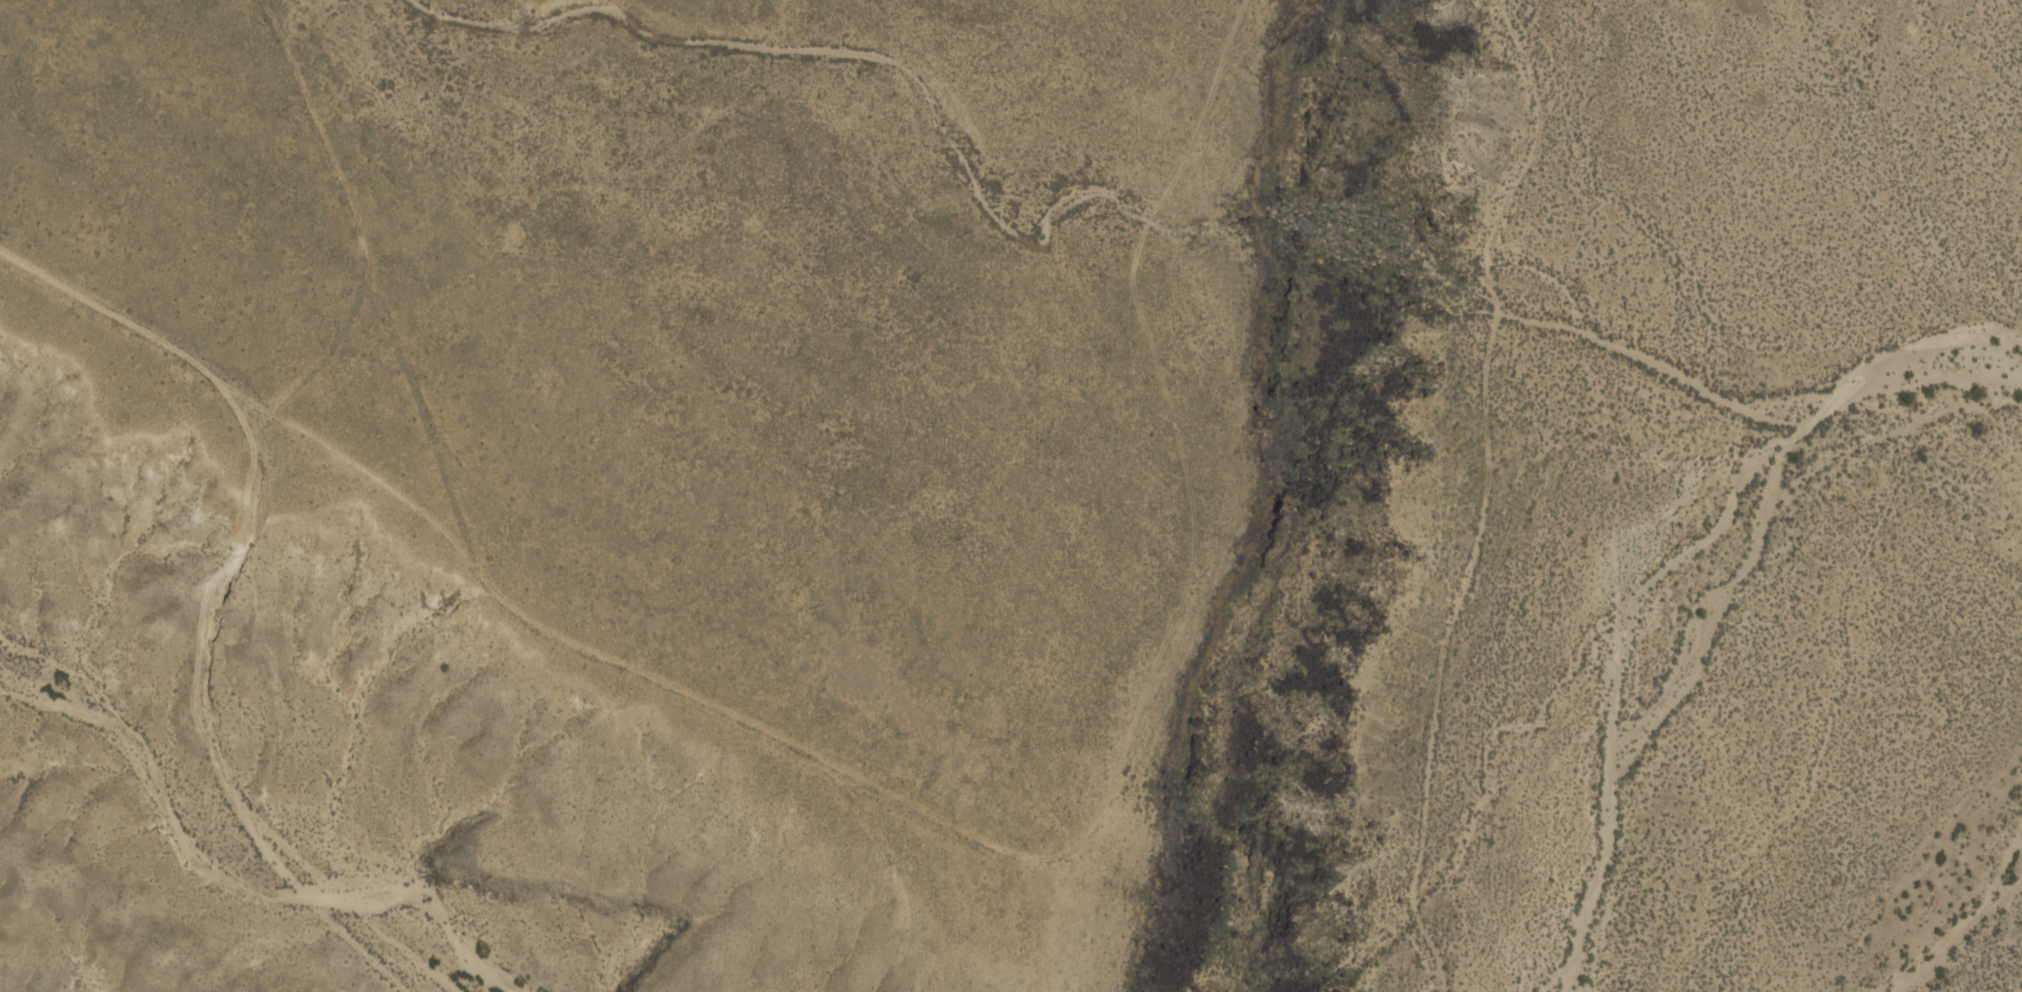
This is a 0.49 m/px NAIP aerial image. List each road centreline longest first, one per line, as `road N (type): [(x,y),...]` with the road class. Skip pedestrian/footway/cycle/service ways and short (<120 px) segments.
road 1 (track): [(0,252),(405,498),(505,604),(560,639),(1017,856),(1060,858),(1095,843),(1113,802),(1198,535),(1151,342),(1130,289),(1140,243),(1247,0)]

